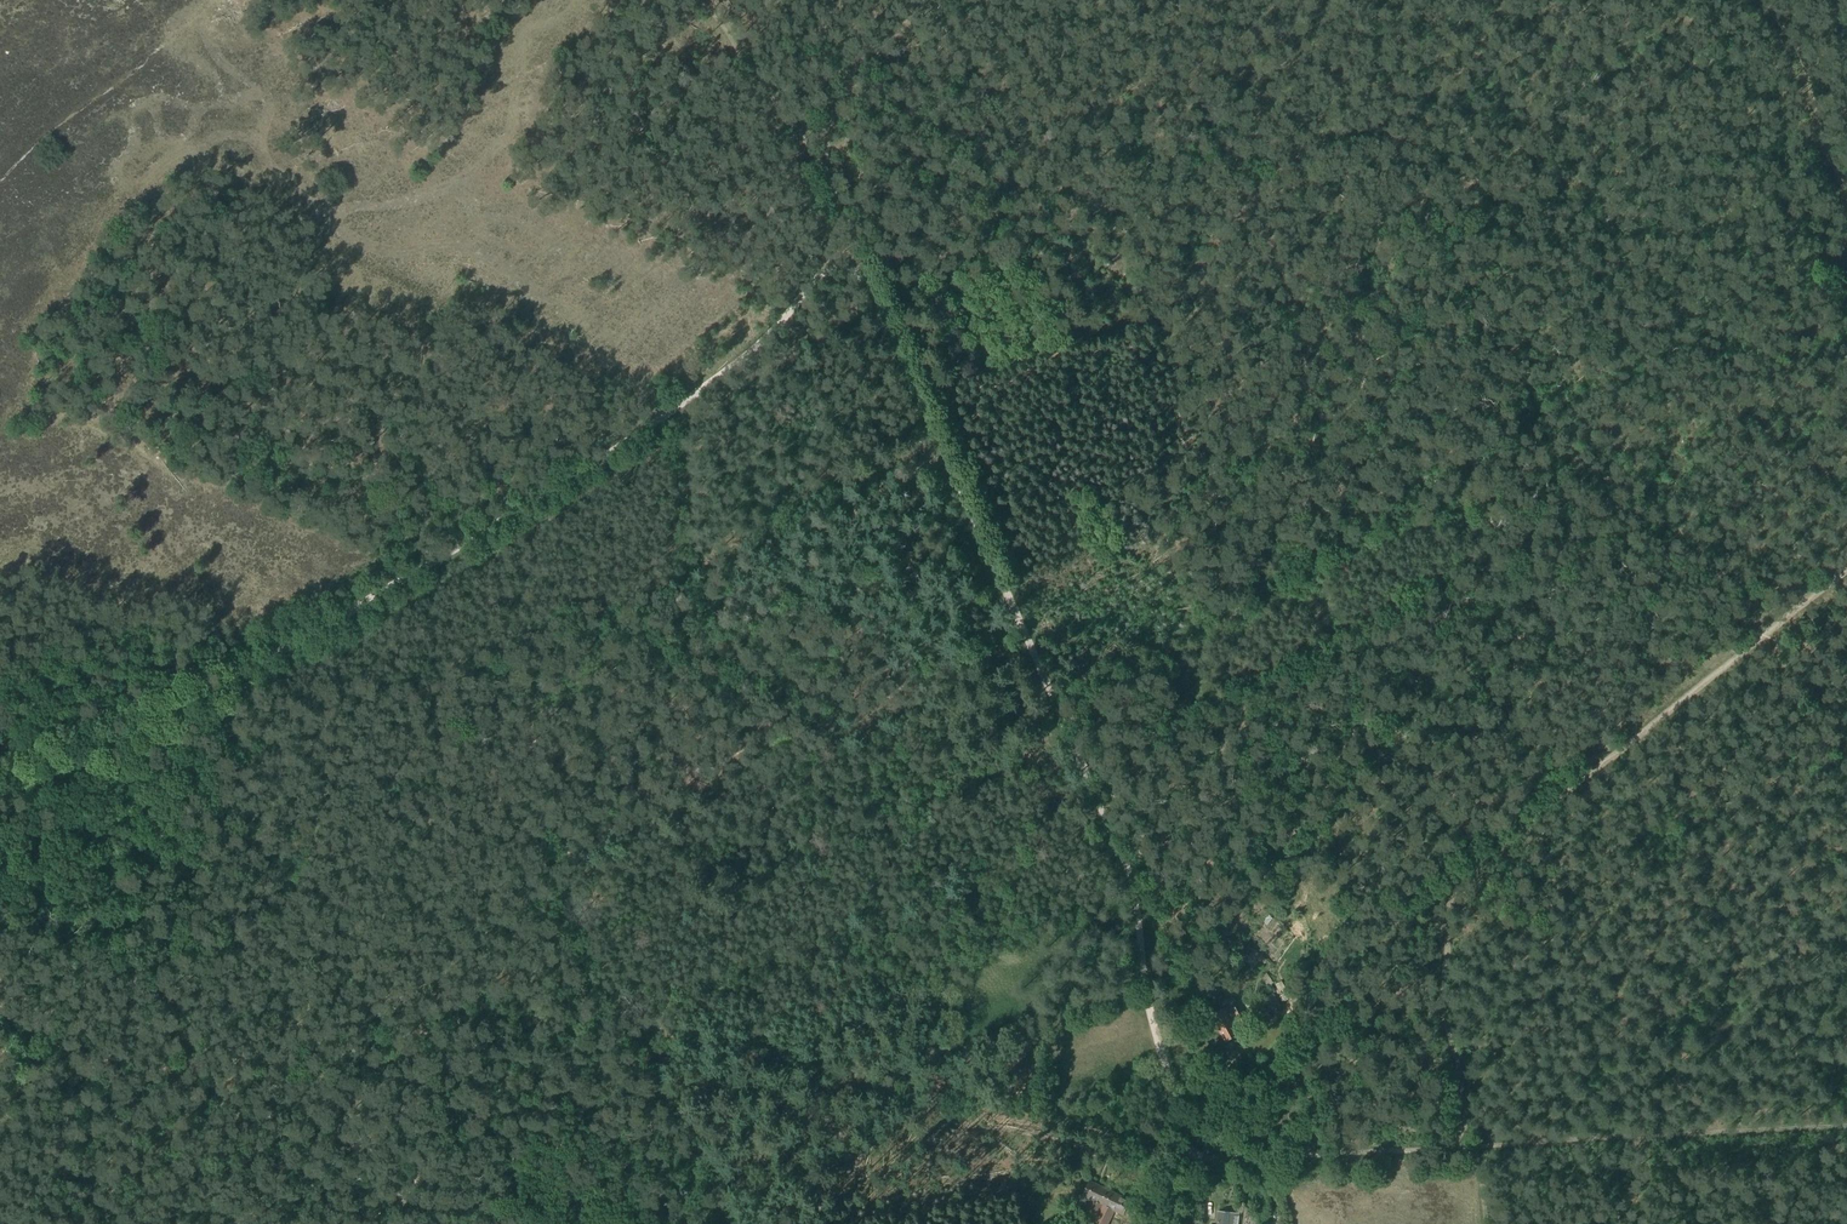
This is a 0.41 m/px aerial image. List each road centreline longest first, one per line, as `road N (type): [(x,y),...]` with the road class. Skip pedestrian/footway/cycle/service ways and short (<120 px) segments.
road 1 (track): [(822,266),(870,278),(1130,875),(1158,1039),(1188,1152),(1202,1162),(1484,1145)]
road 2 (track): [(0,790),(201,693),(500,519),(729,363),(791,309),(822,266)]
road 3 (track): [(1465,1149),(1446,990),(1467,871),(1846,570)]
road 4 (track): [(828,165),(699,0)]
road 5 (track): [(828,165),(841,103),(926,0)]

